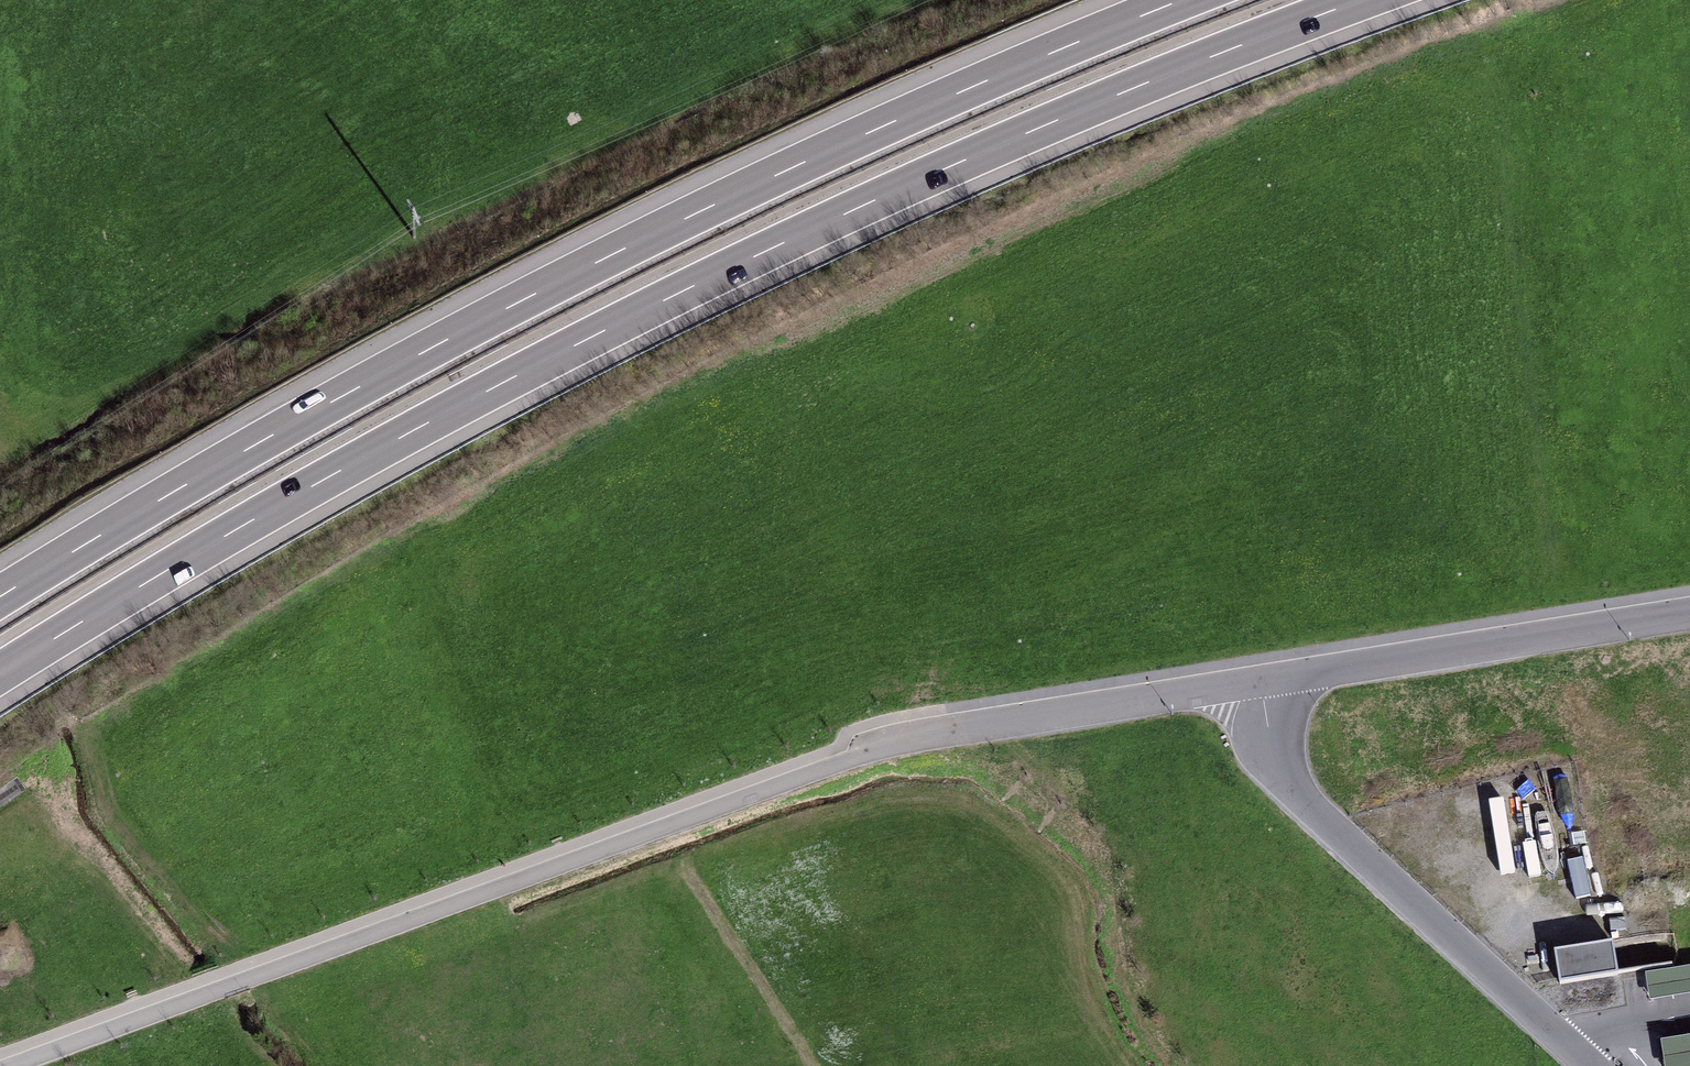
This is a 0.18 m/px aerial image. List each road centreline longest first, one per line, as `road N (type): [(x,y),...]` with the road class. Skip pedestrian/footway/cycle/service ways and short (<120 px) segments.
road 1 (motorway): [(0,673),(318,485),(699,285),(1074,114),(1364,0)]
road 2 (motorway): [(1178,0),(889,122),(531,294),(252,445),(0,596)]
road 3 (residential): [(879,747),(5,1065)]
road 4 (unclassified): [(1255,679),(1271,774),(1579,1065)]
road 5 (unclassified): [(1689,615),(1255,679)]
road 6 (unclassified): [(1255,679),(879,747)]
road 7 (track): [(688,872),(814,1065)]

